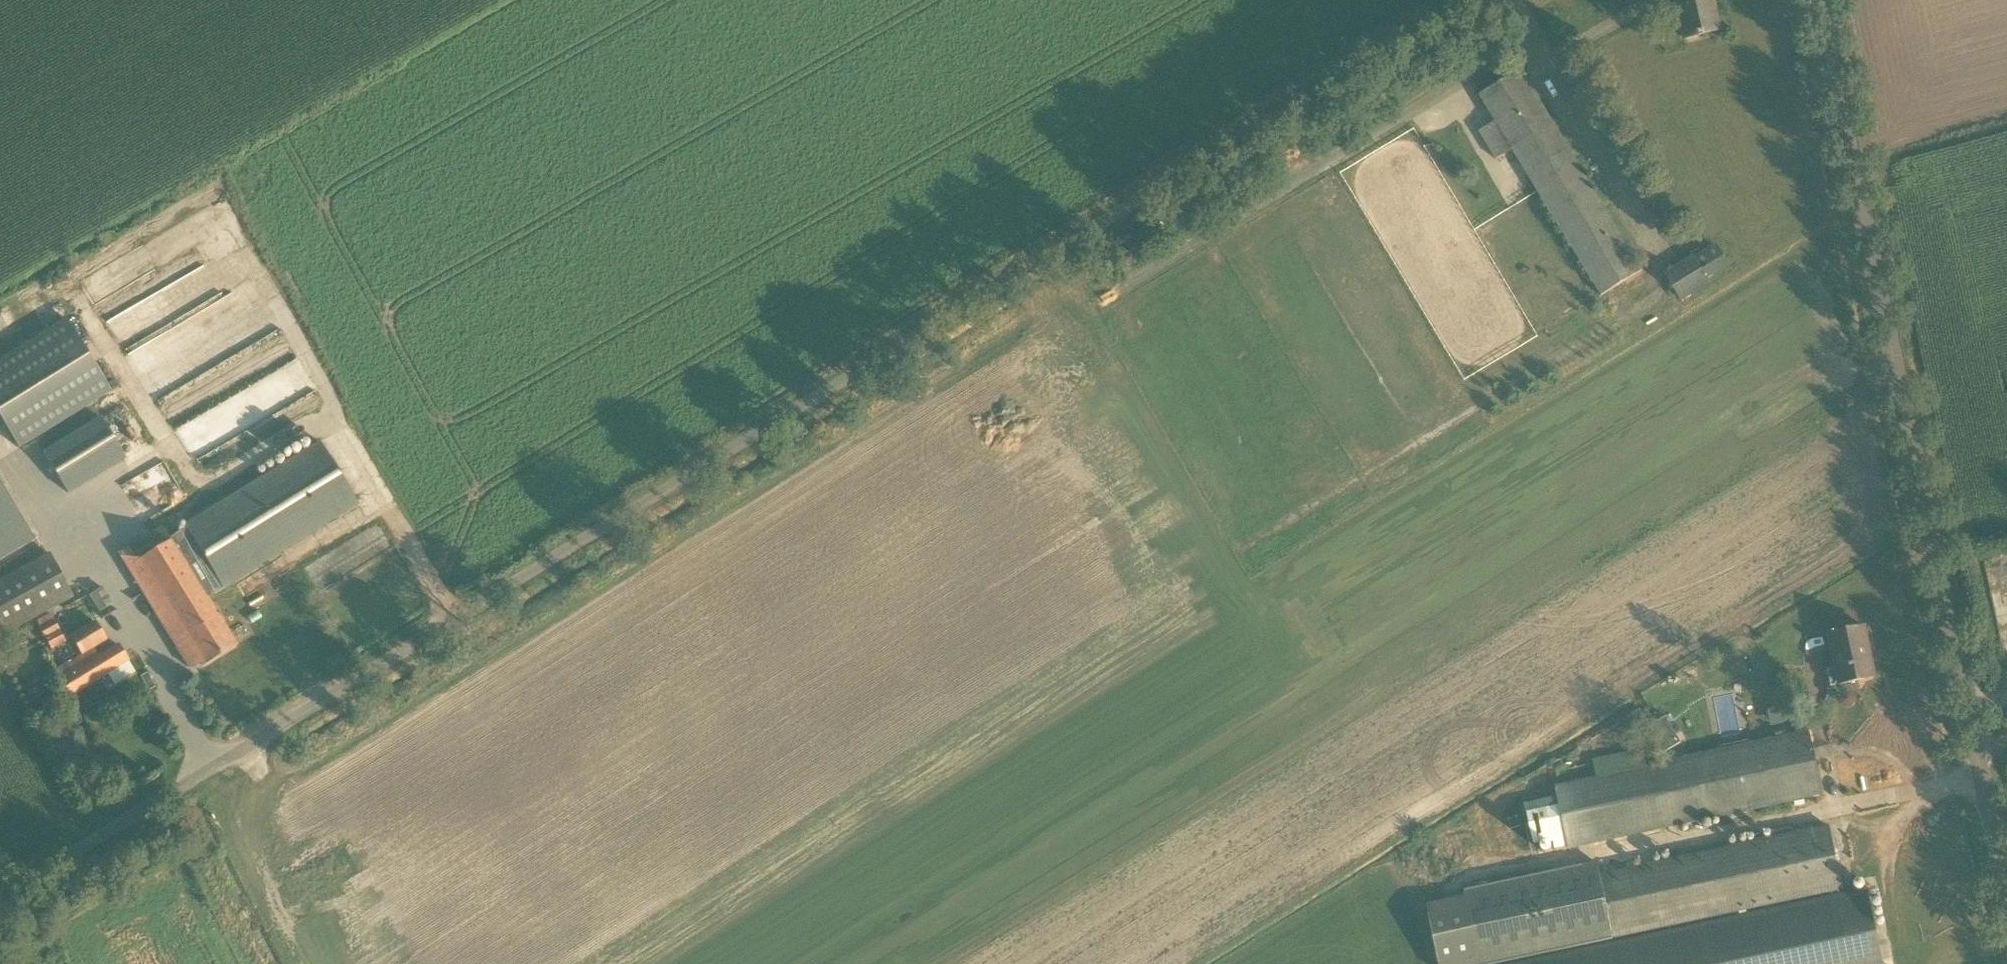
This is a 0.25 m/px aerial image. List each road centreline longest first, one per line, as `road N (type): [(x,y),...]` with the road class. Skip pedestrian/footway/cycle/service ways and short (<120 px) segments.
road 1 (unclassified): [(0,888),(1450,0)]
road 2 (unclassified): [(2006,924),(1802,0)]

